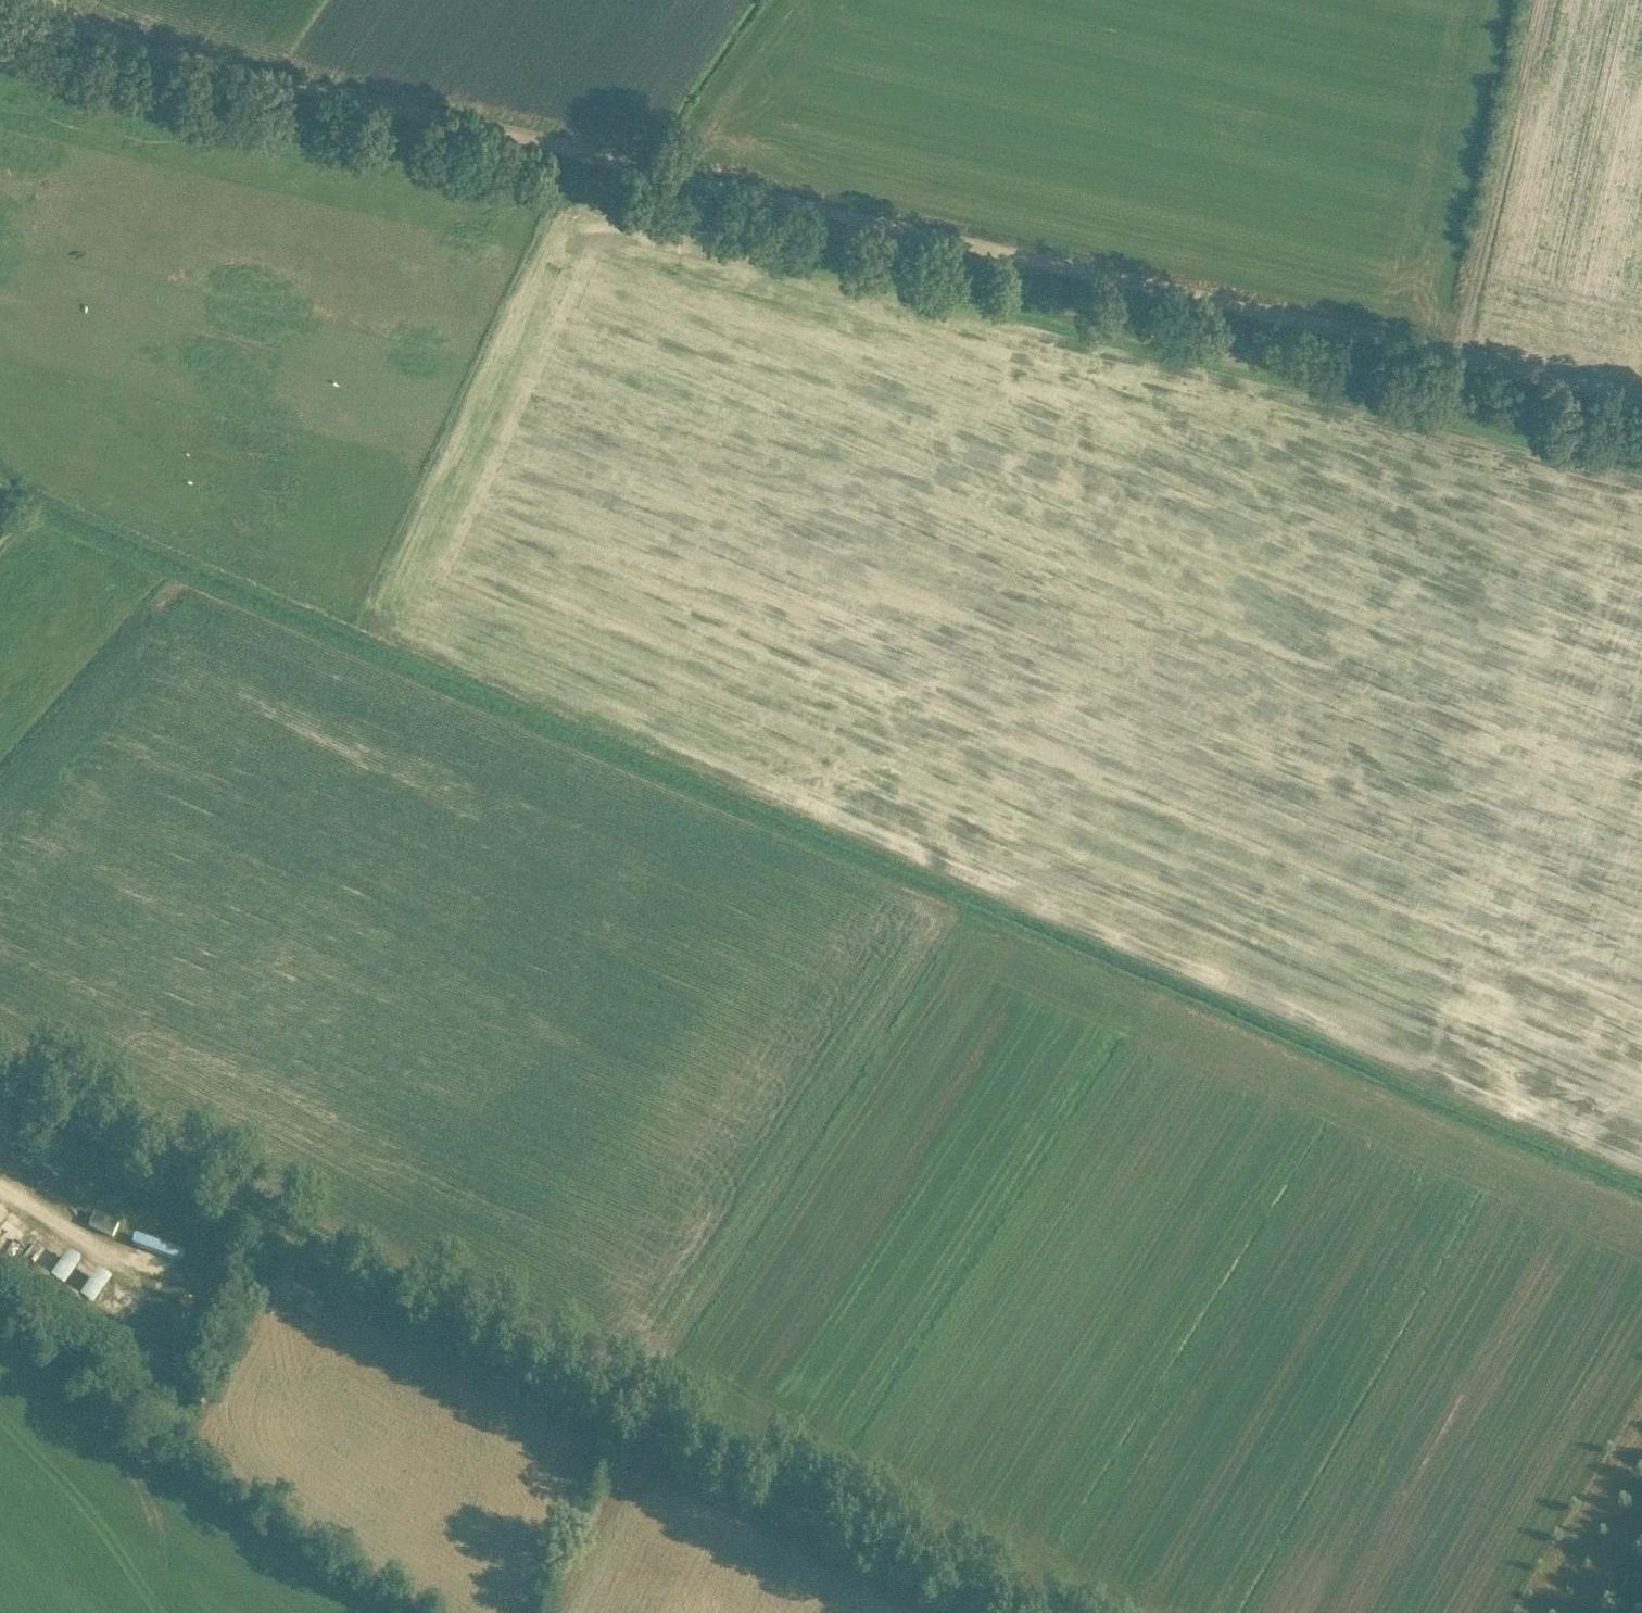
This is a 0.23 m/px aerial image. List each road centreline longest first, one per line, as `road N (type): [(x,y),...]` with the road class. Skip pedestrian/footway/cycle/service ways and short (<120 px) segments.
road 1 (track): [(60,0),(117,34),(191,62),(1641,398)]
road 2 (track): [(1001,1612),(0,1075)]
road 3 (track): [(1464,354),(1540,0)]

